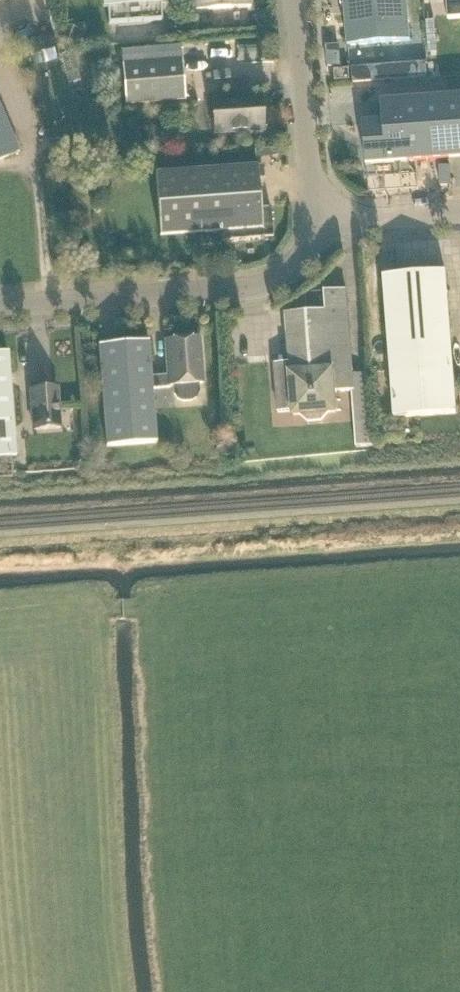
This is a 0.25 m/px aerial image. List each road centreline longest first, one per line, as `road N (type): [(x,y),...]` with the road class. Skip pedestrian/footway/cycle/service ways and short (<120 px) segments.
road 1 (unclassified): [(0,308),(252,288),(291,269),(313,225)]
road 2 (unclassified): [(313,225),(295,0)]
road 3 (unclassified): [(313,225),(459,212)]

